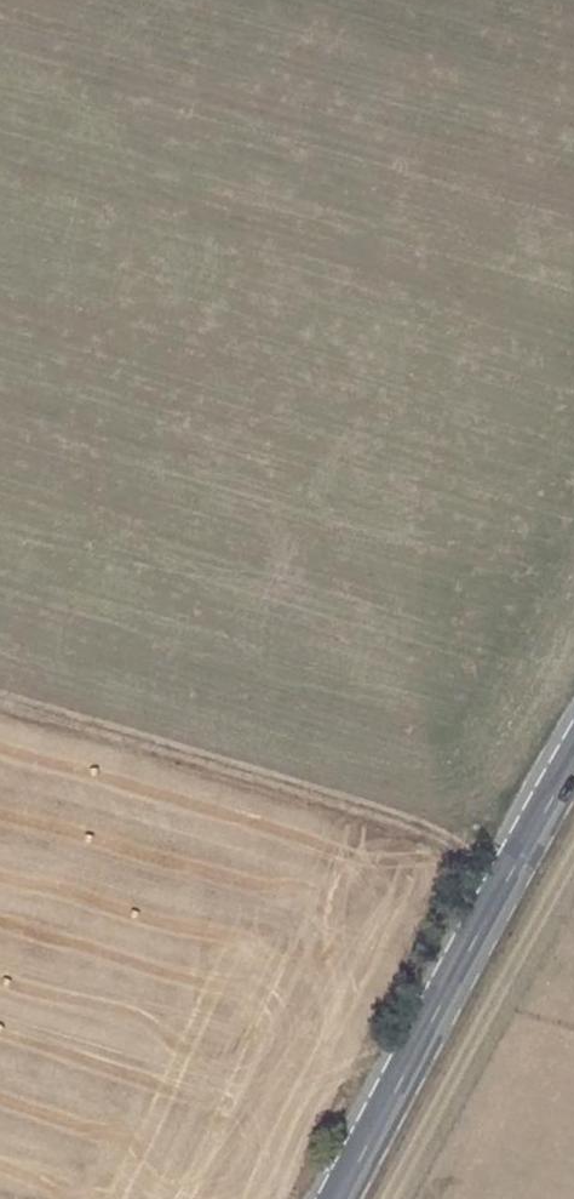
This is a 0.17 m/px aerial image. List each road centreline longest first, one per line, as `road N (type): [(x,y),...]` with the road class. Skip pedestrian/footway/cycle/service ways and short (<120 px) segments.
road 1 (secondary): [(339,1198),(573,770)]

